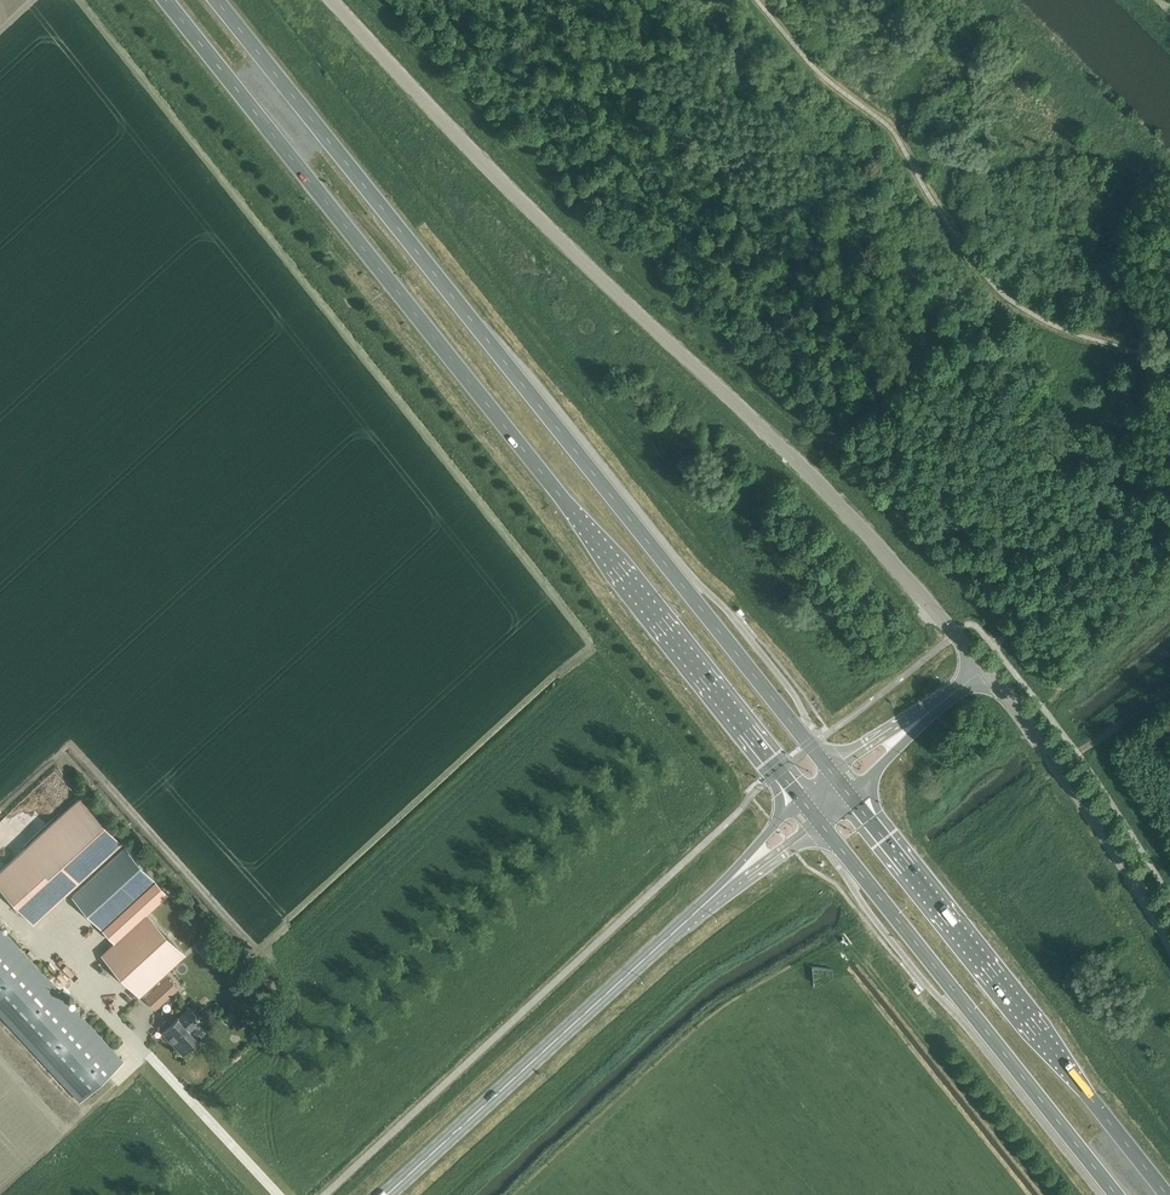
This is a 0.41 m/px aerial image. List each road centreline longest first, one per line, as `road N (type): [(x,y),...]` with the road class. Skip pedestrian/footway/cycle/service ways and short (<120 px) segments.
road 1 (trunk): [(165,0),(803,801)]
road 2 (trunk): [(833,776),(216,0)]
road 3 (unclassified): [(984,670),(809,478),(328,0)]
road 4 (trunk): [(1168,1194),(848,794)]
road 5 (secondary): [(387,1194),(741,869)]
road 6 (trunk): [(818,819),(1116,1194)]
road 7 (secondary): [(1169,944),(1103,832),(984,670)]

